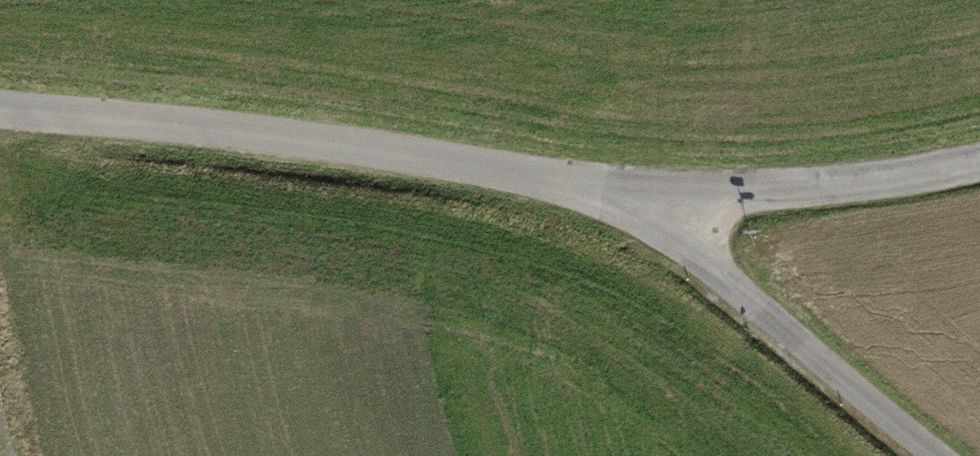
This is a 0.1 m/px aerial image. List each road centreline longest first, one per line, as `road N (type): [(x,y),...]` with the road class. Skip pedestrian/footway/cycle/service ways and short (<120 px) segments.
road 1 (unclassified): [(685,188),(0,120)]
road 2 (unclassified): [(685,188),(979,442)]
road 3 (unclassified): [(979,166),(685,188)]

